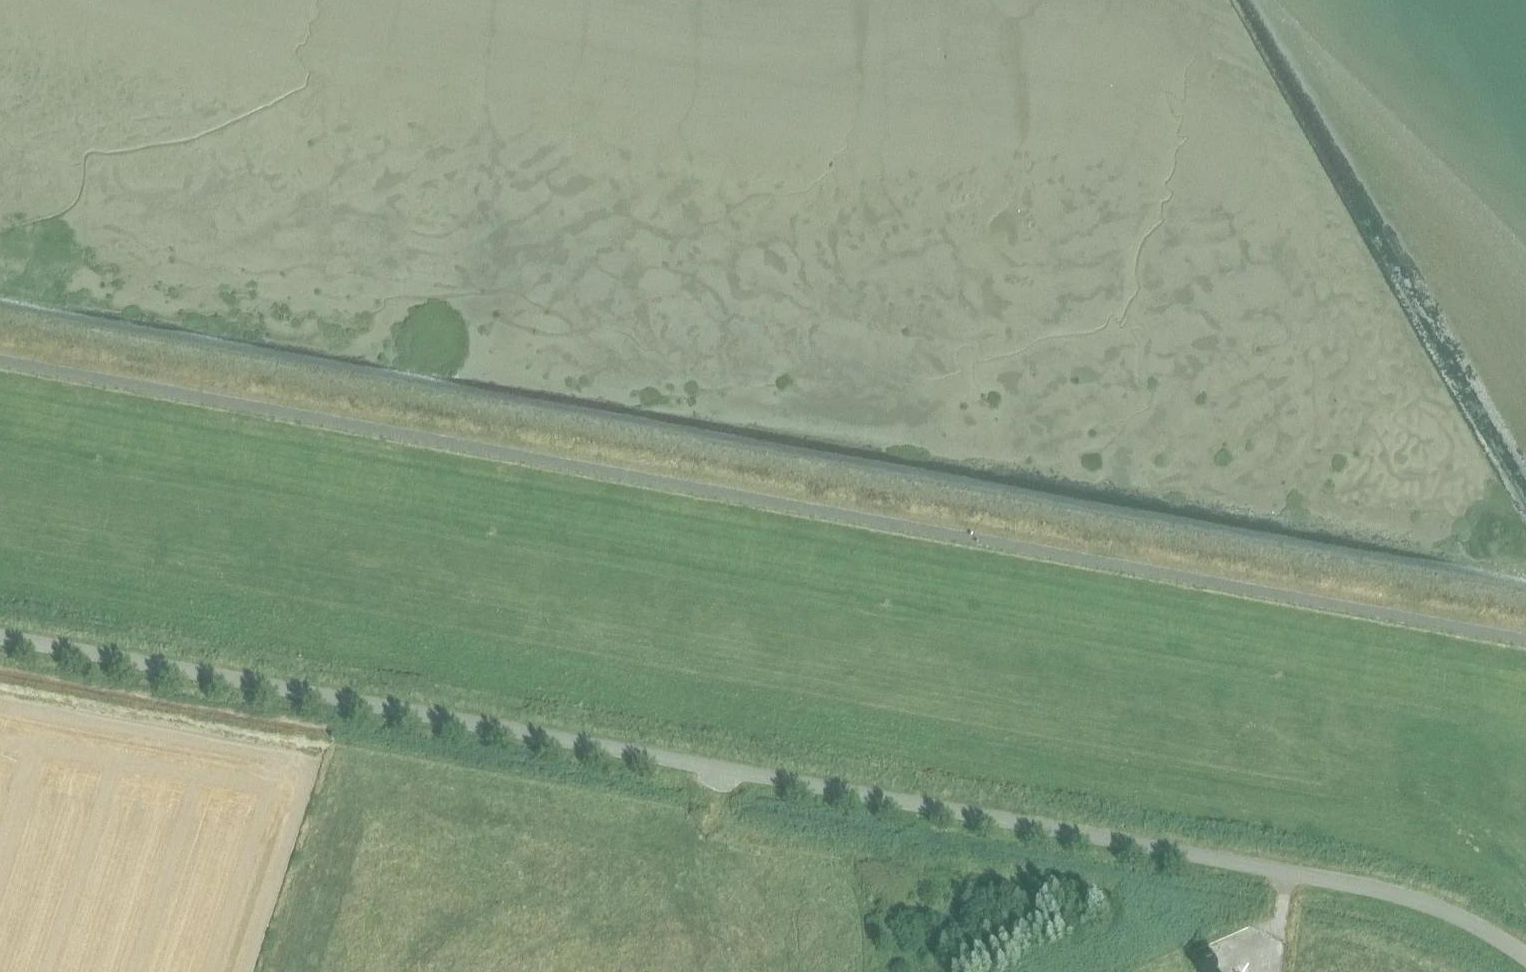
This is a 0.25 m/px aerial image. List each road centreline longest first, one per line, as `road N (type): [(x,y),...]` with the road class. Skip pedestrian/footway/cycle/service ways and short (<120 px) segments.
road 1 (unclassified): [(1525,956),(1453,915),(1345,882),(0,636)]

